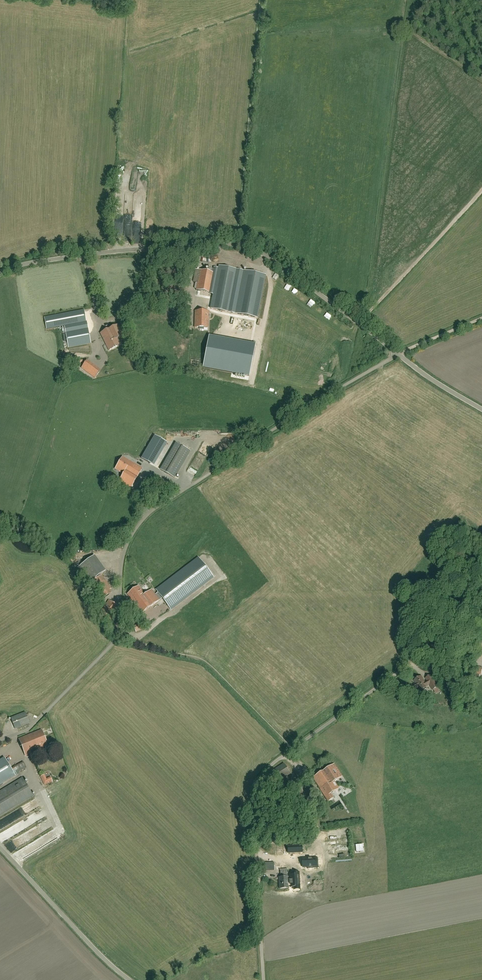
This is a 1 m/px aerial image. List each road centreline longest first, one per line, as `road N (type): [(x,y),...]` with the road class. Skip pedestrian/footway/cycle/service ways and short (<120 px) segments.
road 1 (unclassified): [(0,740),(29,731),(118,640),(125,554),(138,529),(253,444),(397,355)]
road 2 (unclassified): [(0,273),(121,251),(238,245),(269,258),(397,355)]
road 3 (unclassified): [(264,979),(257,787),(292,750),(406,666)]
road 4 (track): [(238,245),(261,0)]
road 5 (unclassified): [(0,848),(128,979)]
road 6 (track): [(481,192),(359,324)]

